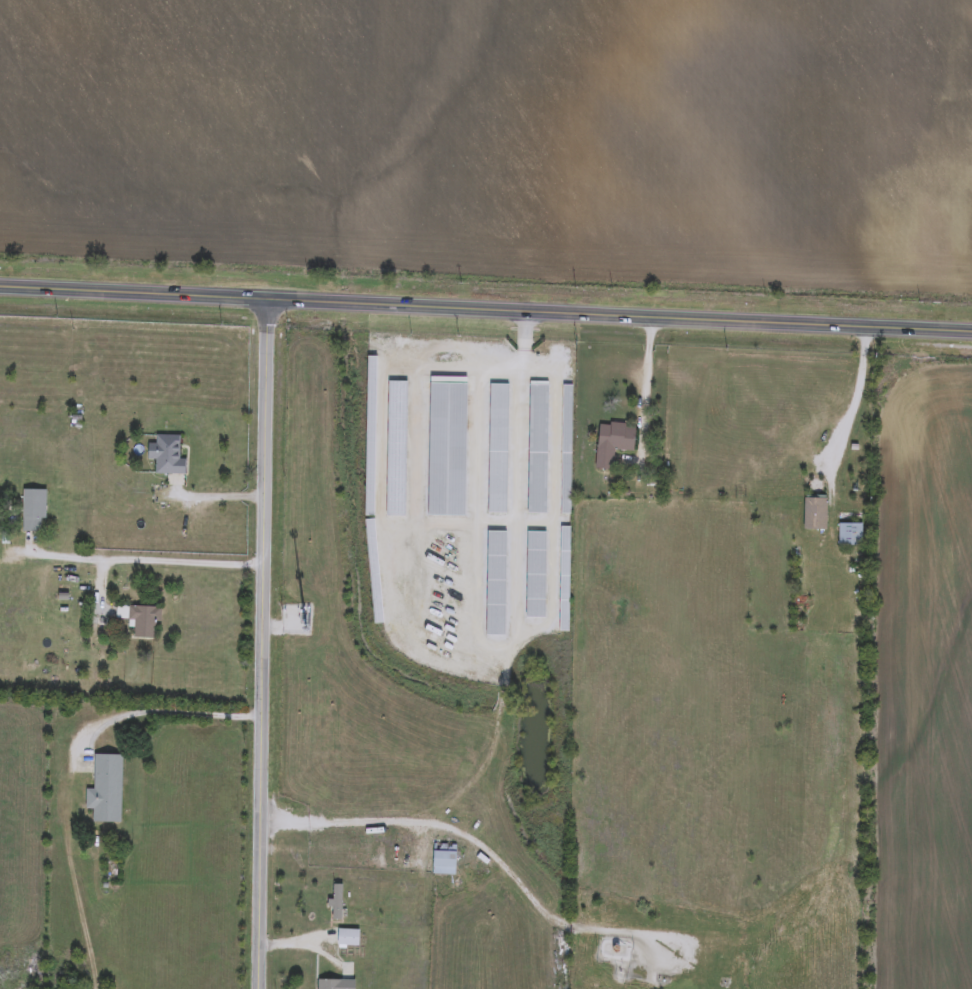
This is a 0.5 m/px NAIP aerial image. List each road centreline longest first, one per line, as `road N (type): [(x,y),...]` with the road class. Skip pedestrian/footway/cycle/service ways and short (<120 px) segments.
road 1 (secondary): [(0,289),(971,333)]
road 2 (residential): [(269,301),(259,988)]
road 3 (residential): [(264,720),(126,717),(77,746),(67,858),(93,988)]
road 4 (residential): [(8,557),(266,566)]
road 5 (residential): [(864,328),(856,397),(814,498)]
road 6 (residential): [(651,319),(639,449),(626,478)]
road 7 (residential): [(261,852),(421,859)]

